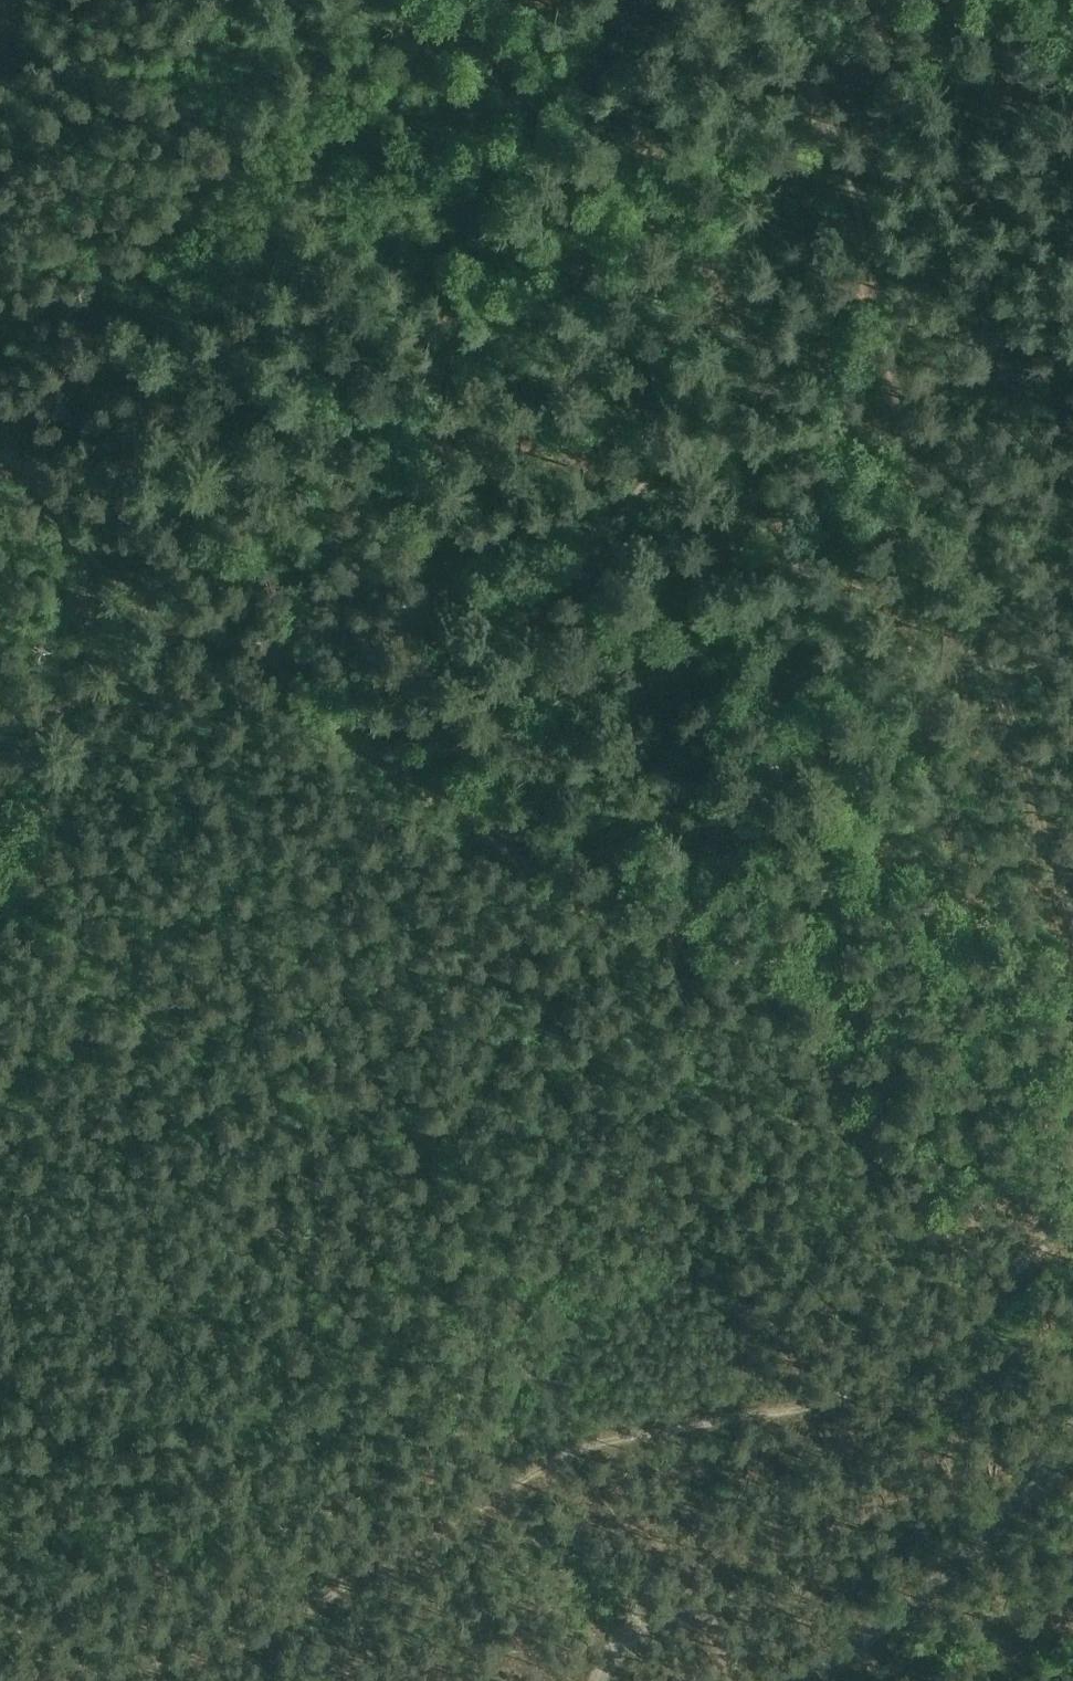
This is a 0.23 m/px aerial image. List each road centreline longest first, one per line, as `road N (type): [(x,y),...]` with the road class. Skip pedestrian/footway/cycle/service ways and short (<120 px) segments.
road 1 (unclassified): [(777,1680),(860,1646),(1072,1448)]

